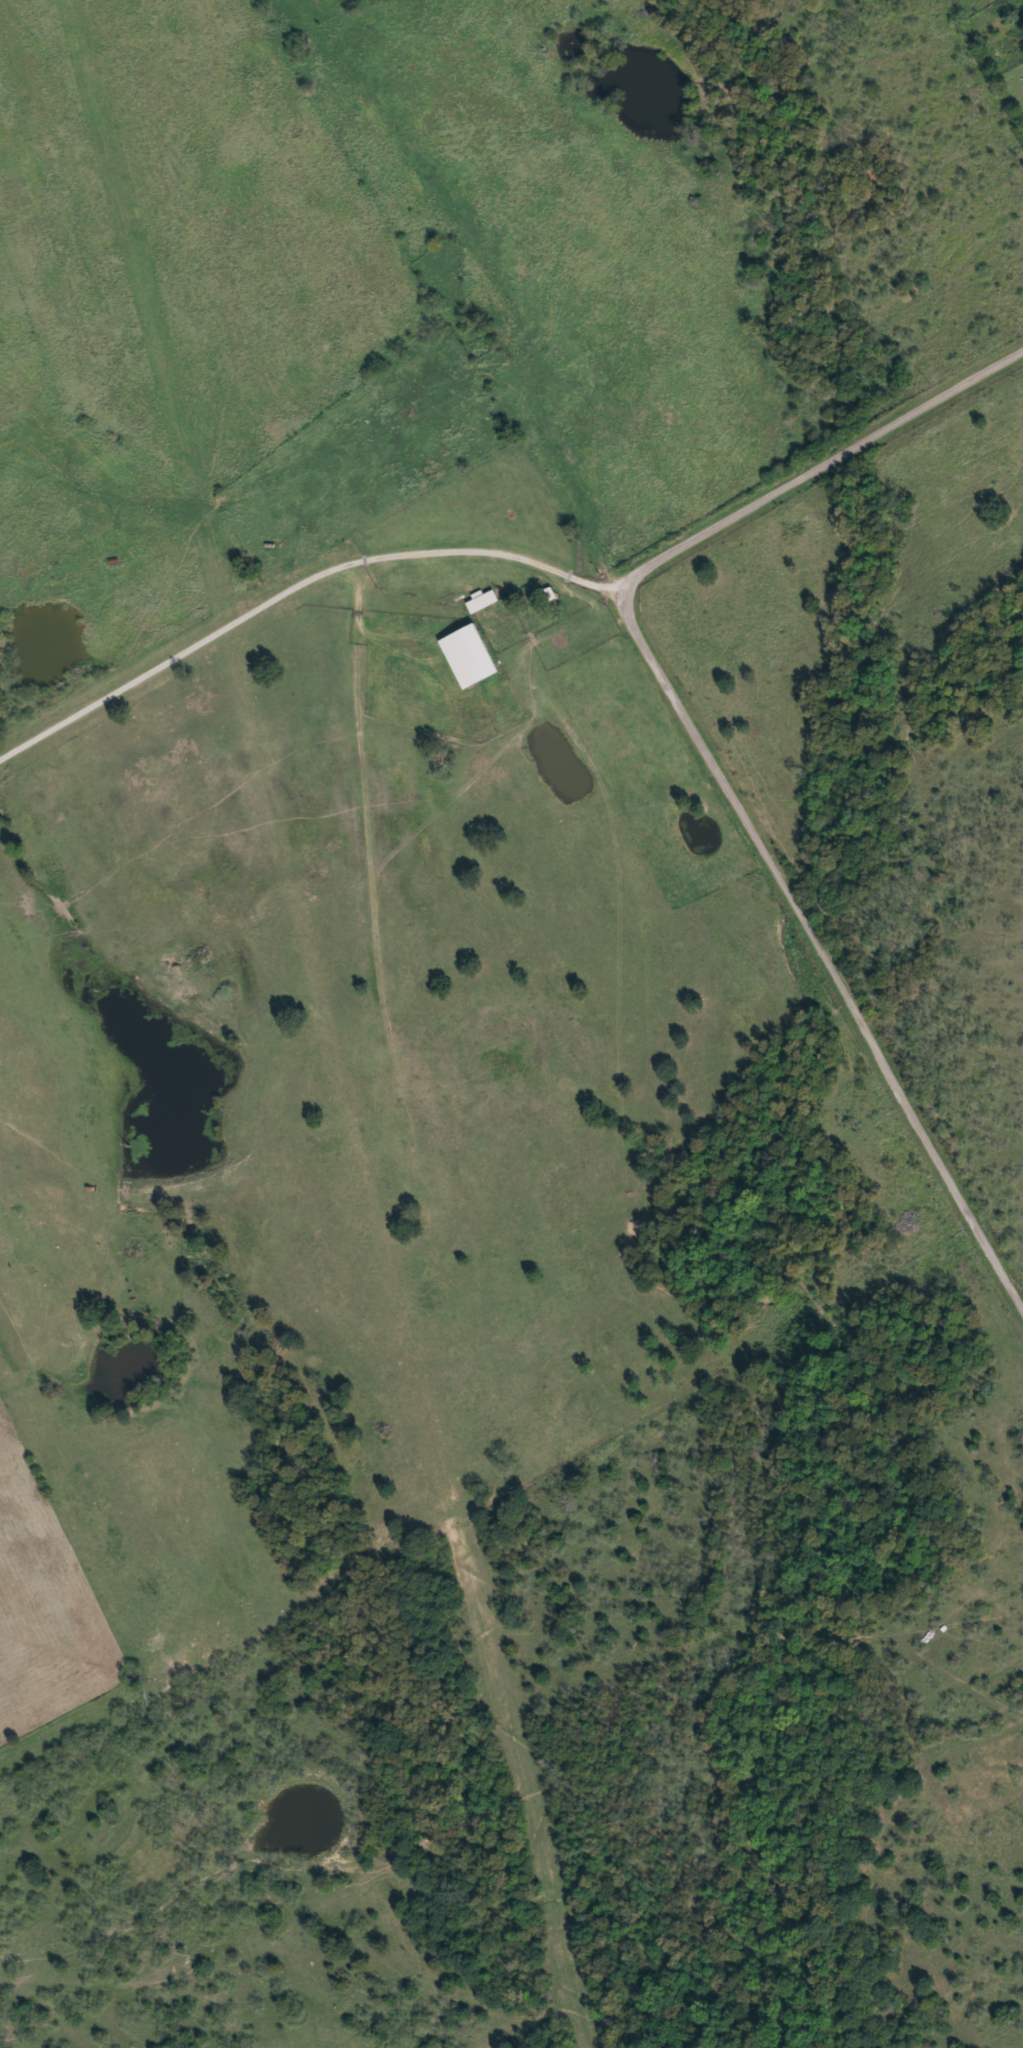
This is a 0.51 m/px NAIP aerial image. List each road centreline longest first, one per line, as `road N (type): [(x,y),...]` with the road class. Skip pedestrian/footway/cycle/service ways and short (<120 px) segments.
road 1 (residential): [(1022,1314),(813,932),(620,612),(619,593)]
road 2 (residential): [(619,593),(634,577),(1022,356)]

